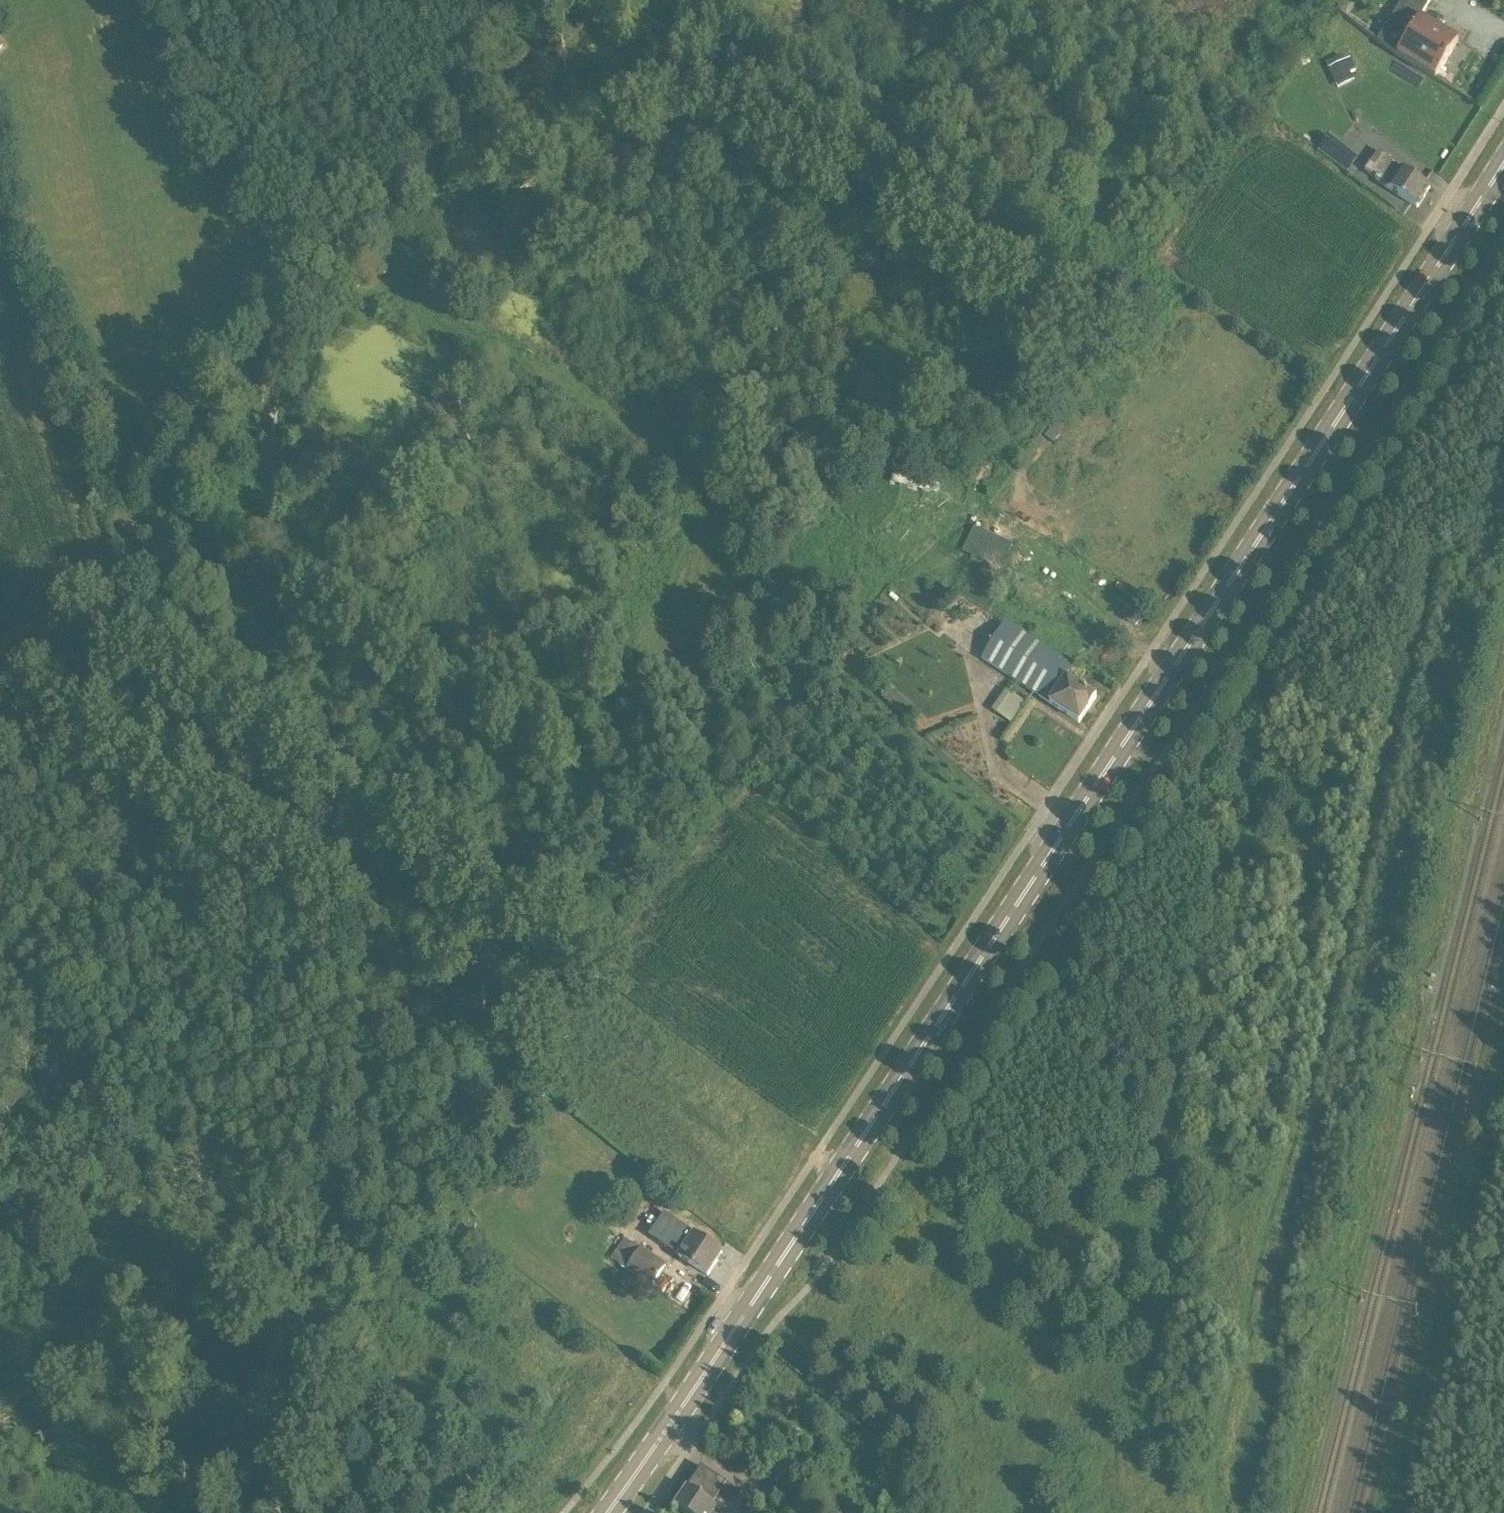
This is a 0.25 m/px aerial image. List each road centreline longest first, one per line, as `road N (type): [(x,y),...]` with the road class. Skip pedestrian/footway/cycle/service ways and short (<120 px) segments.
road 1 (primary): [(608,1512),(1503,161)]

